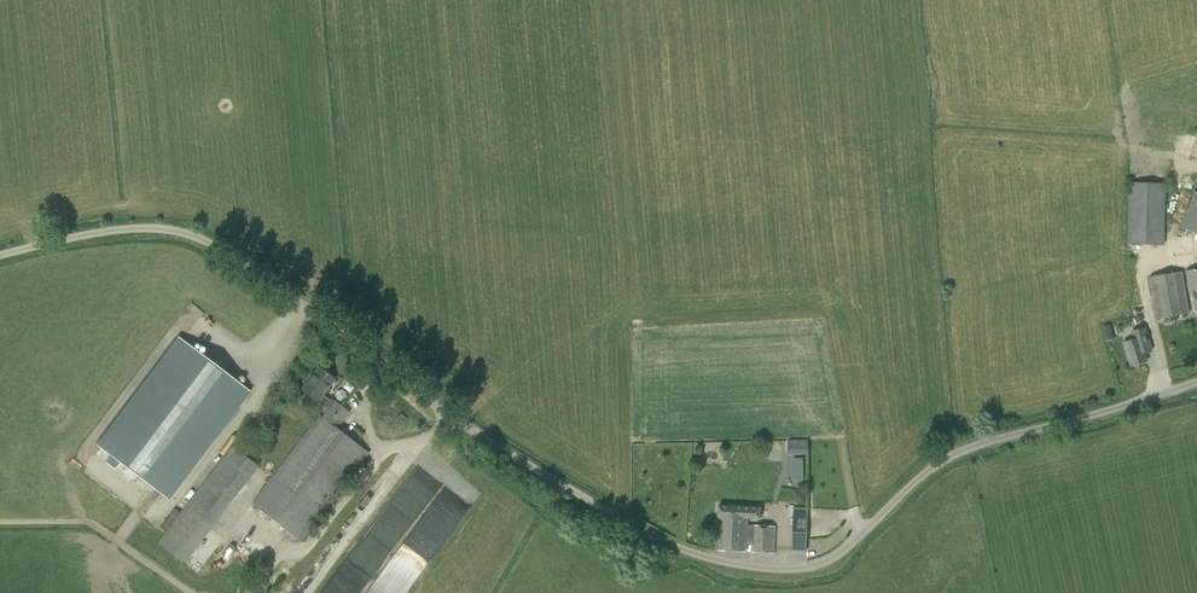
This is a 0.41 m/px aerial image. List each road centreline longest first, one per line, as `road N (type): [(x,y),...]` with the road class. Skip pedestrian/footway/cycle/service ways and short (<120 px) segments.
road 1 (unclassified): [(1196,380),(957,451),(839,552),(806,566),(722,560),(626,527),(464,430),(197,237),(160,229),(93,233),(0,254)]

